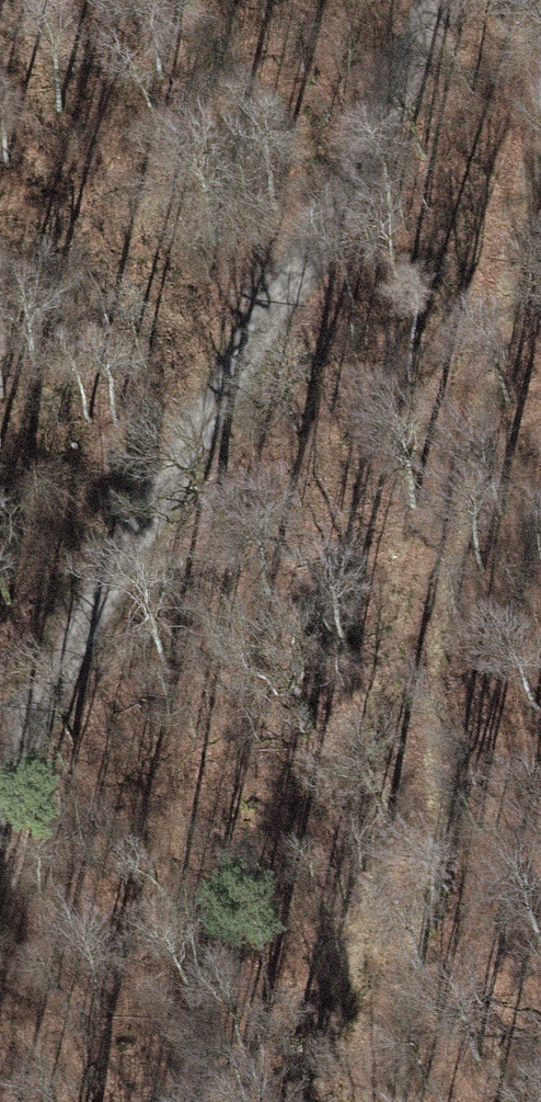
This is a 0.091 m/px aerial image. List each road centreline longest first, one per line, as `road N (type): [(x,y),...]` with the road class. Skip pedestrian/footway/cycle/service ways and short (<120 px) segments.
road 1 (track): [(360,1101),(438,409),(510,92),(489,0)]
road 2 (track): [(0,823),(401,93),(420,0)]

